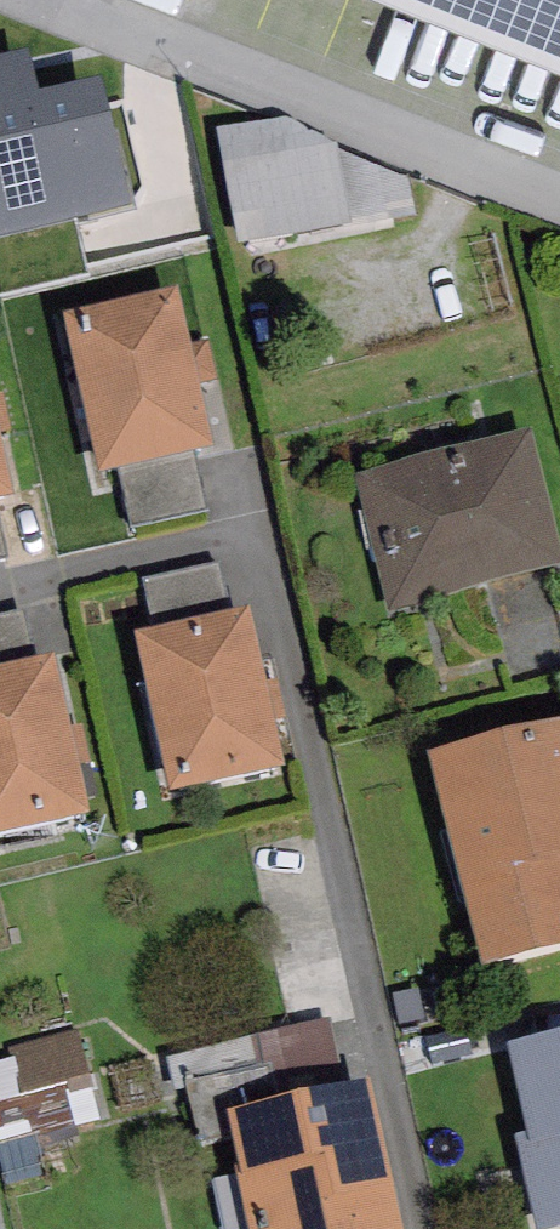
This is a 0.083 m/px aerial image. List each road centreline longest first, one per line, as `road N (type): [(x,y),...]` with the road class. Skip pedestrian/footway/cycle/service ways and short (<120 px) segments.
road 1 (residential): [(559,186),(89,0)]

